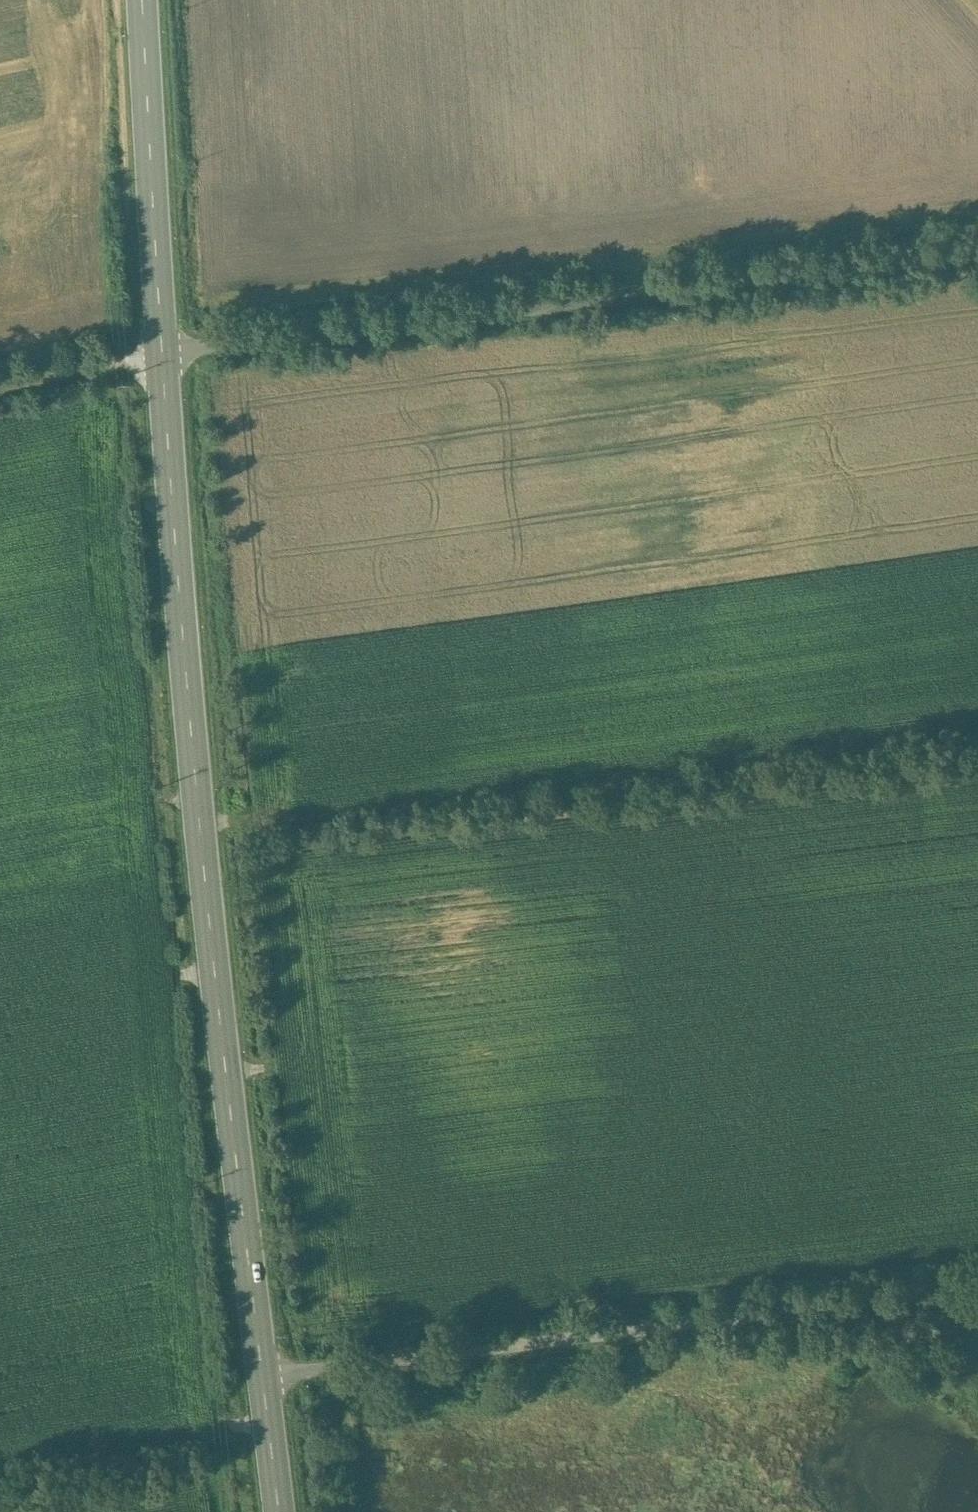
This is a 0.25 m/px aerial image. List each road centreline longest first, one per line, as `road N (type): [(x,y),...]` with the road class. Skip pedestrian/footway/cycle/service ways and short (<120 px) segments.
road 1 (secondary): [(261,1374),(199,837),(161,353)]
road 2 (unclassified): [(161,353),(977,252)]
road 3 (unclassified): [(261,1374),(977,1288)]
road 4 (secondary): [(161,353),(139,0)]
road 5 (track): [(0,388),(161,353)]
road 6 (secondary): [(278,1511),(261,1374)]

